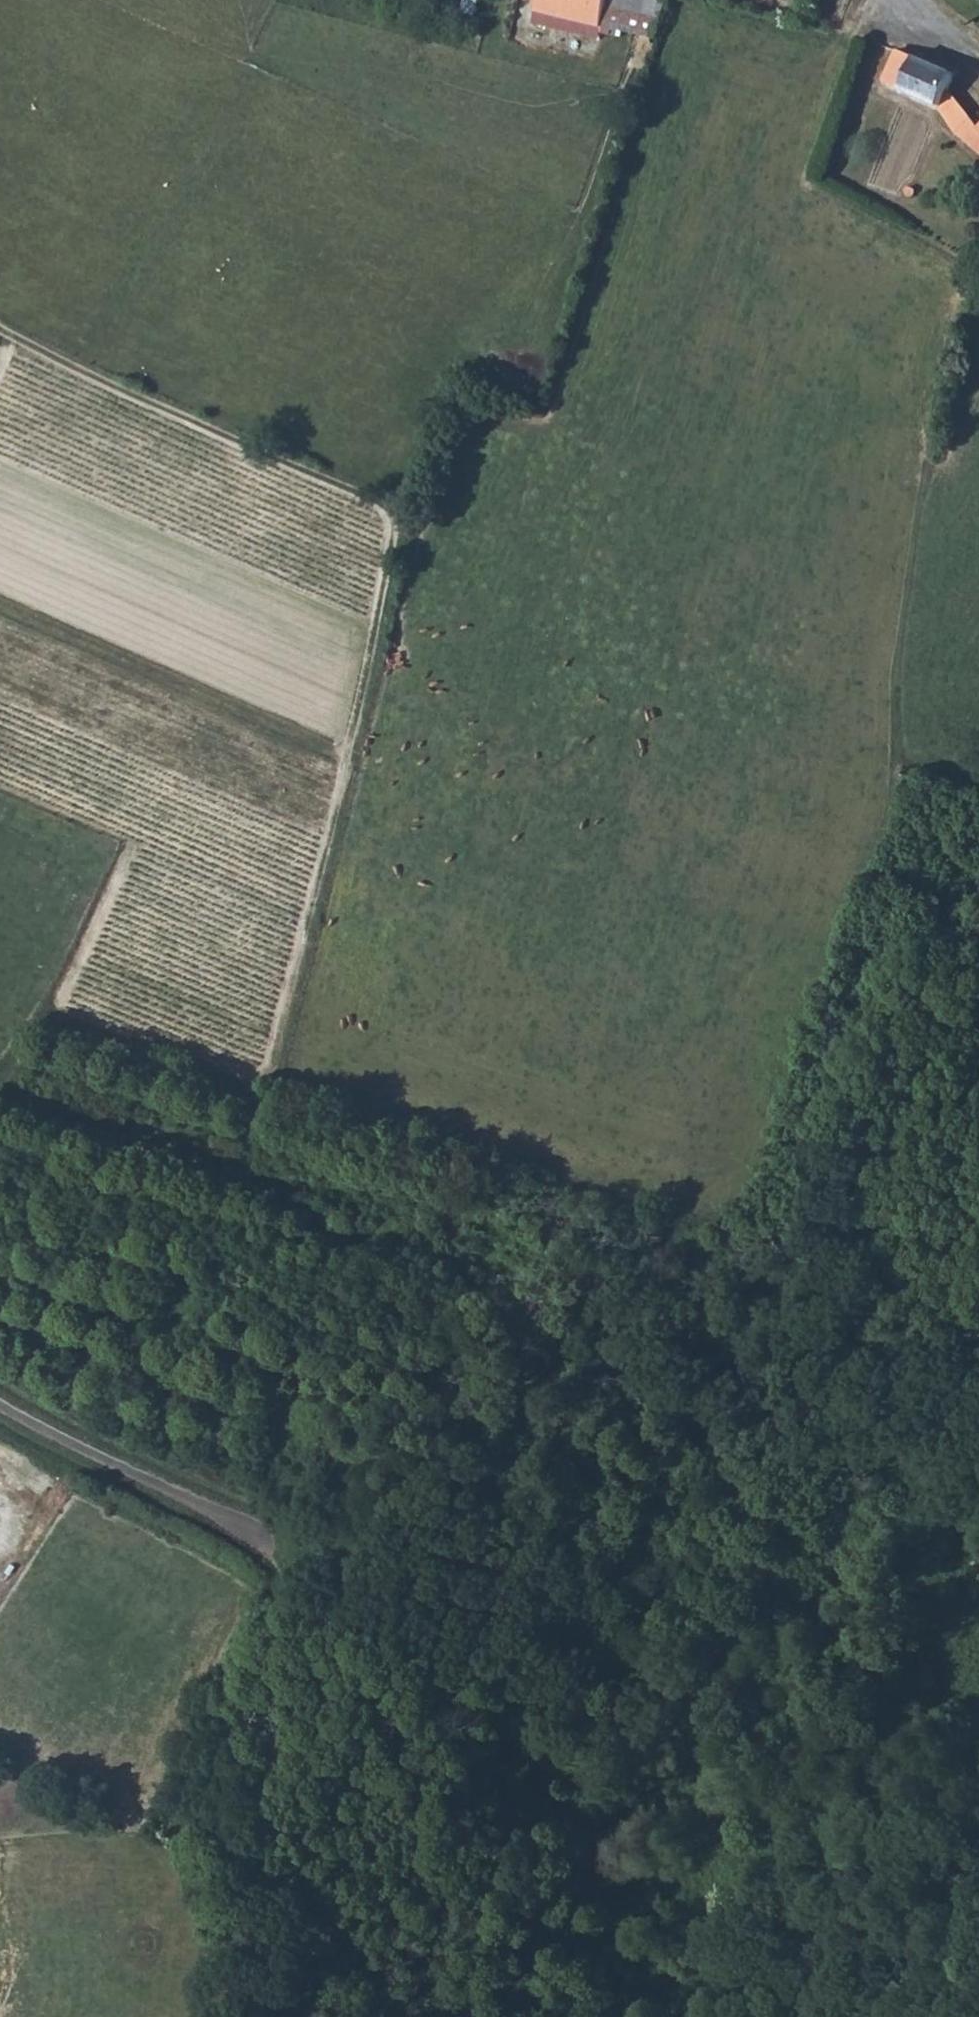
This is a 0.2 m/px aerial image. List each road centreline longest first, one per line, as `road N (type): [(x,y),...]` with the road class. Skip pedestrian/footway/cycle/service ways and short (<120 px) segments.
road 1 (track): [(0,342),(400,514),(382,627),(287,1039)]
road 2 (unclassified): [(0,1406),(291,1562)]

